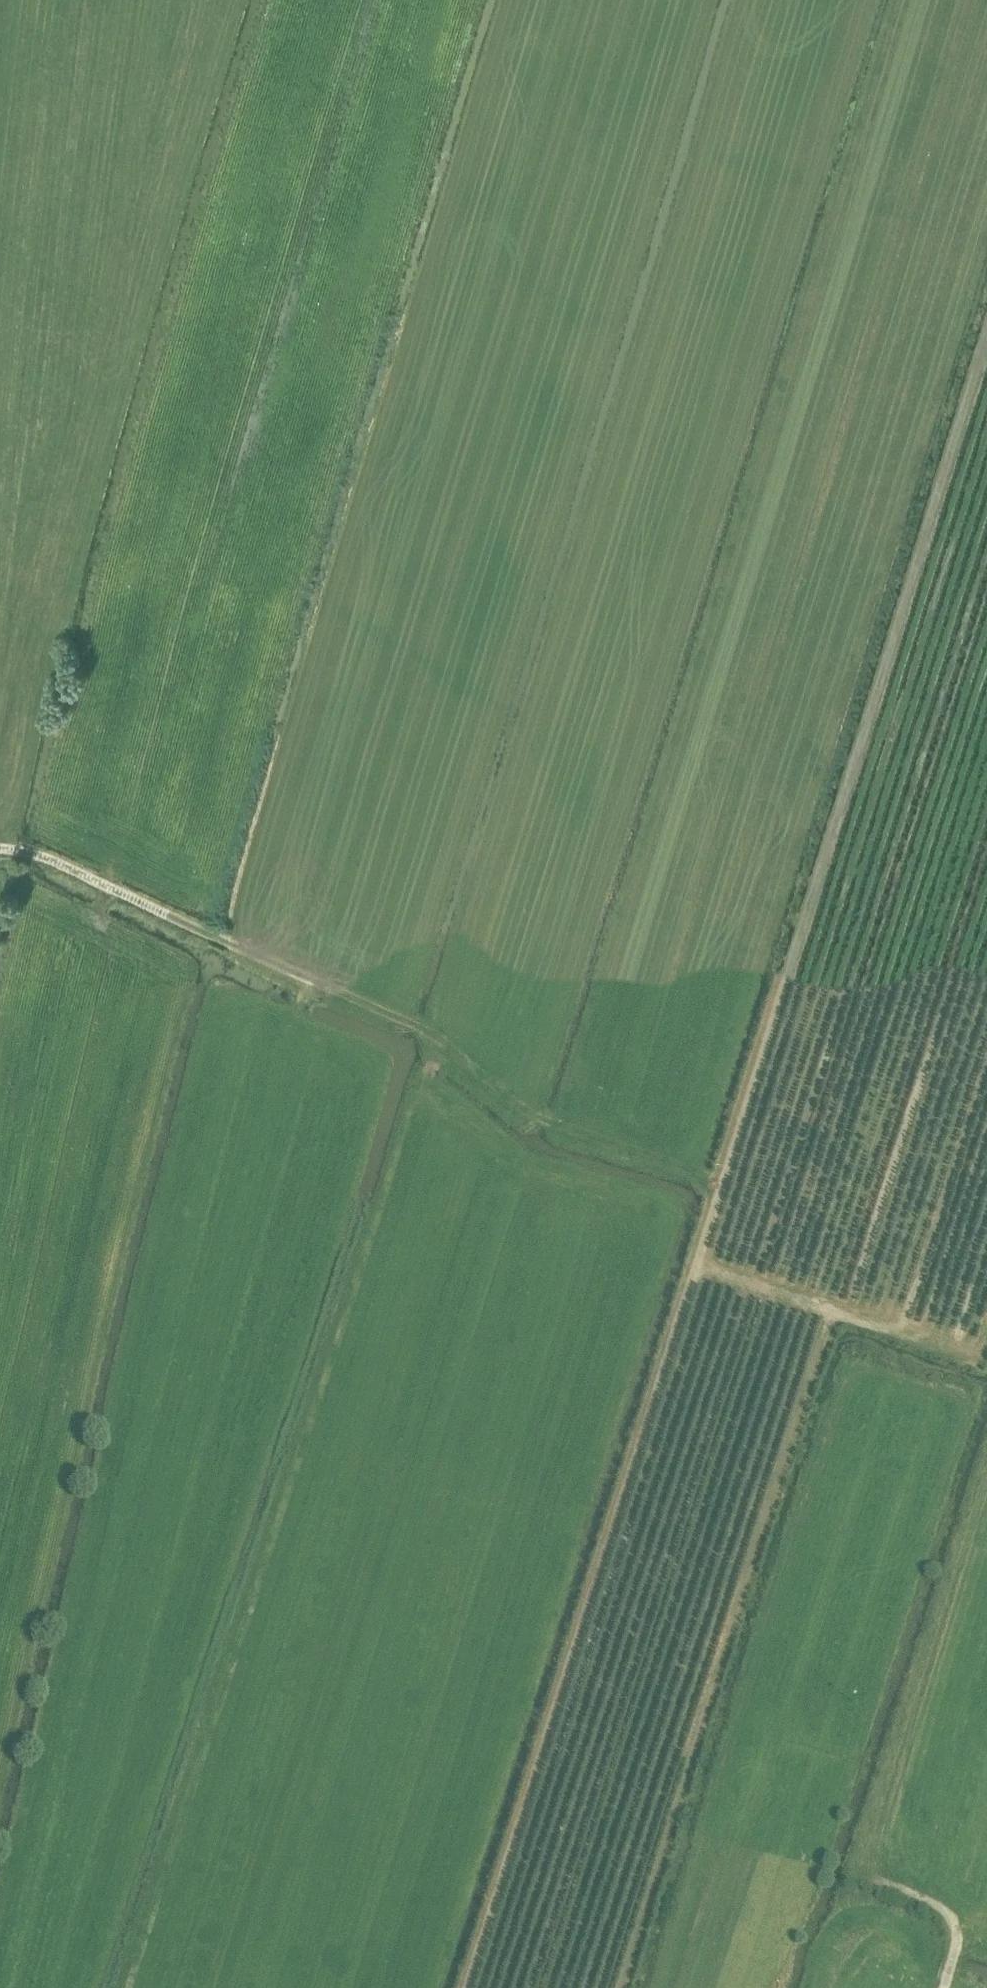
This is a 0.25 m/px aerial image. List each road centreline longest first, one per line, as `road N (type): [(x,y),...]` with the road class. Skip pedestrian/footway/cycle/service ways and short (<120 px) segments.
road 1 (track): [(721,1187),(986,341)]
road 2 (track): [(467,1987),(721,1187)]
road 3 (track): [(721,1187),(557,1124),(428,1028),(25,849),(0,847)]
road 4 (track): [(943,1987),(958,1945),(949,1918),(935,1904),(873,1881)]

